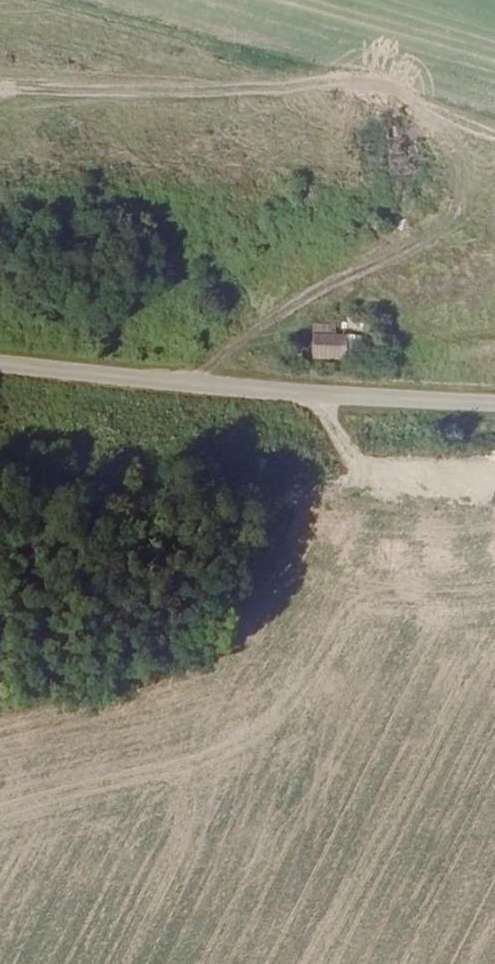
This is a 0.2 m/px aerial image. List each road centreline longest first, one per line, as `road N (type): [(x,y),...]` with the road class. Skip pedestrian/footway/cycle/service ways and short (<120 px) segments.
road 1 (track): [(494,391),(308,393),(0,360)]

